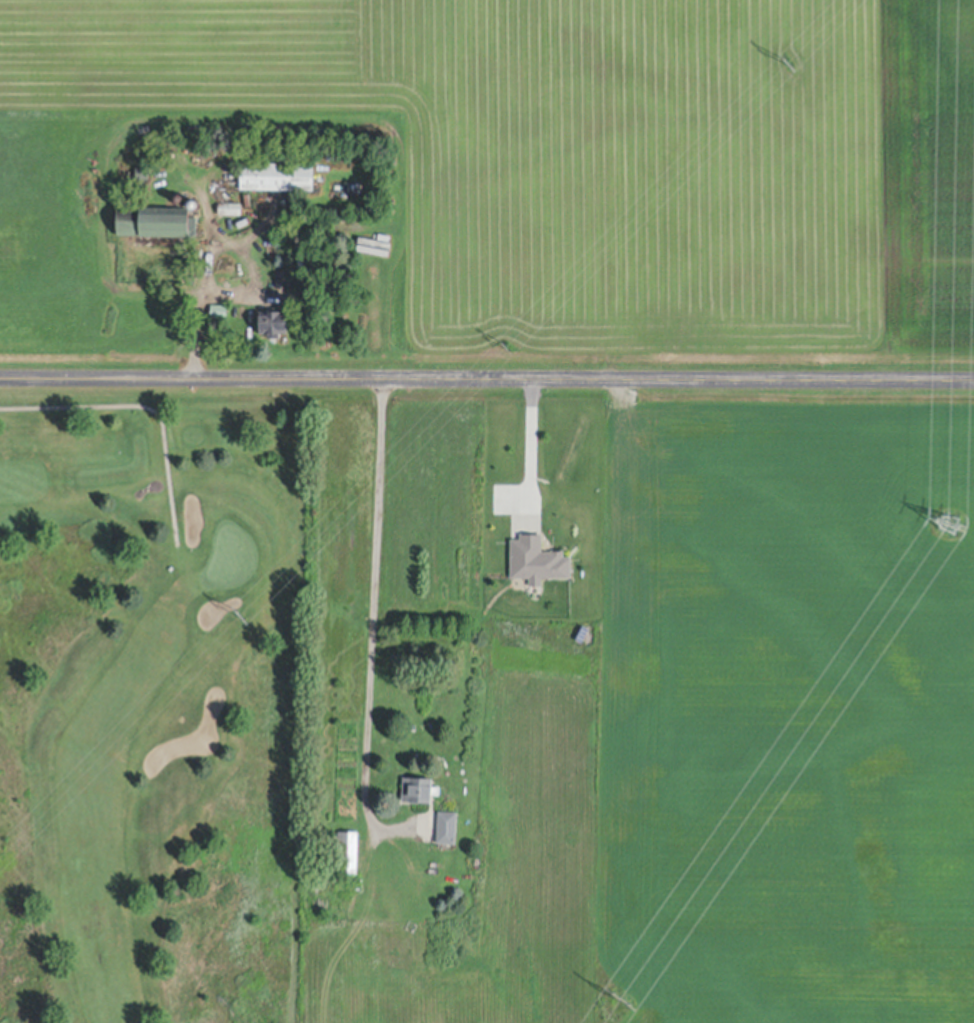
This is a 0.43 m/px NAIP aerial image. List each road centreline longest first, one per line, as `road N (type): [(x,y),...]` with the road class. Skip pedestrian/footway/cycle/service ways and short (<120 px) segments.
road 1 (residential): [(0,377),(973,376)]

